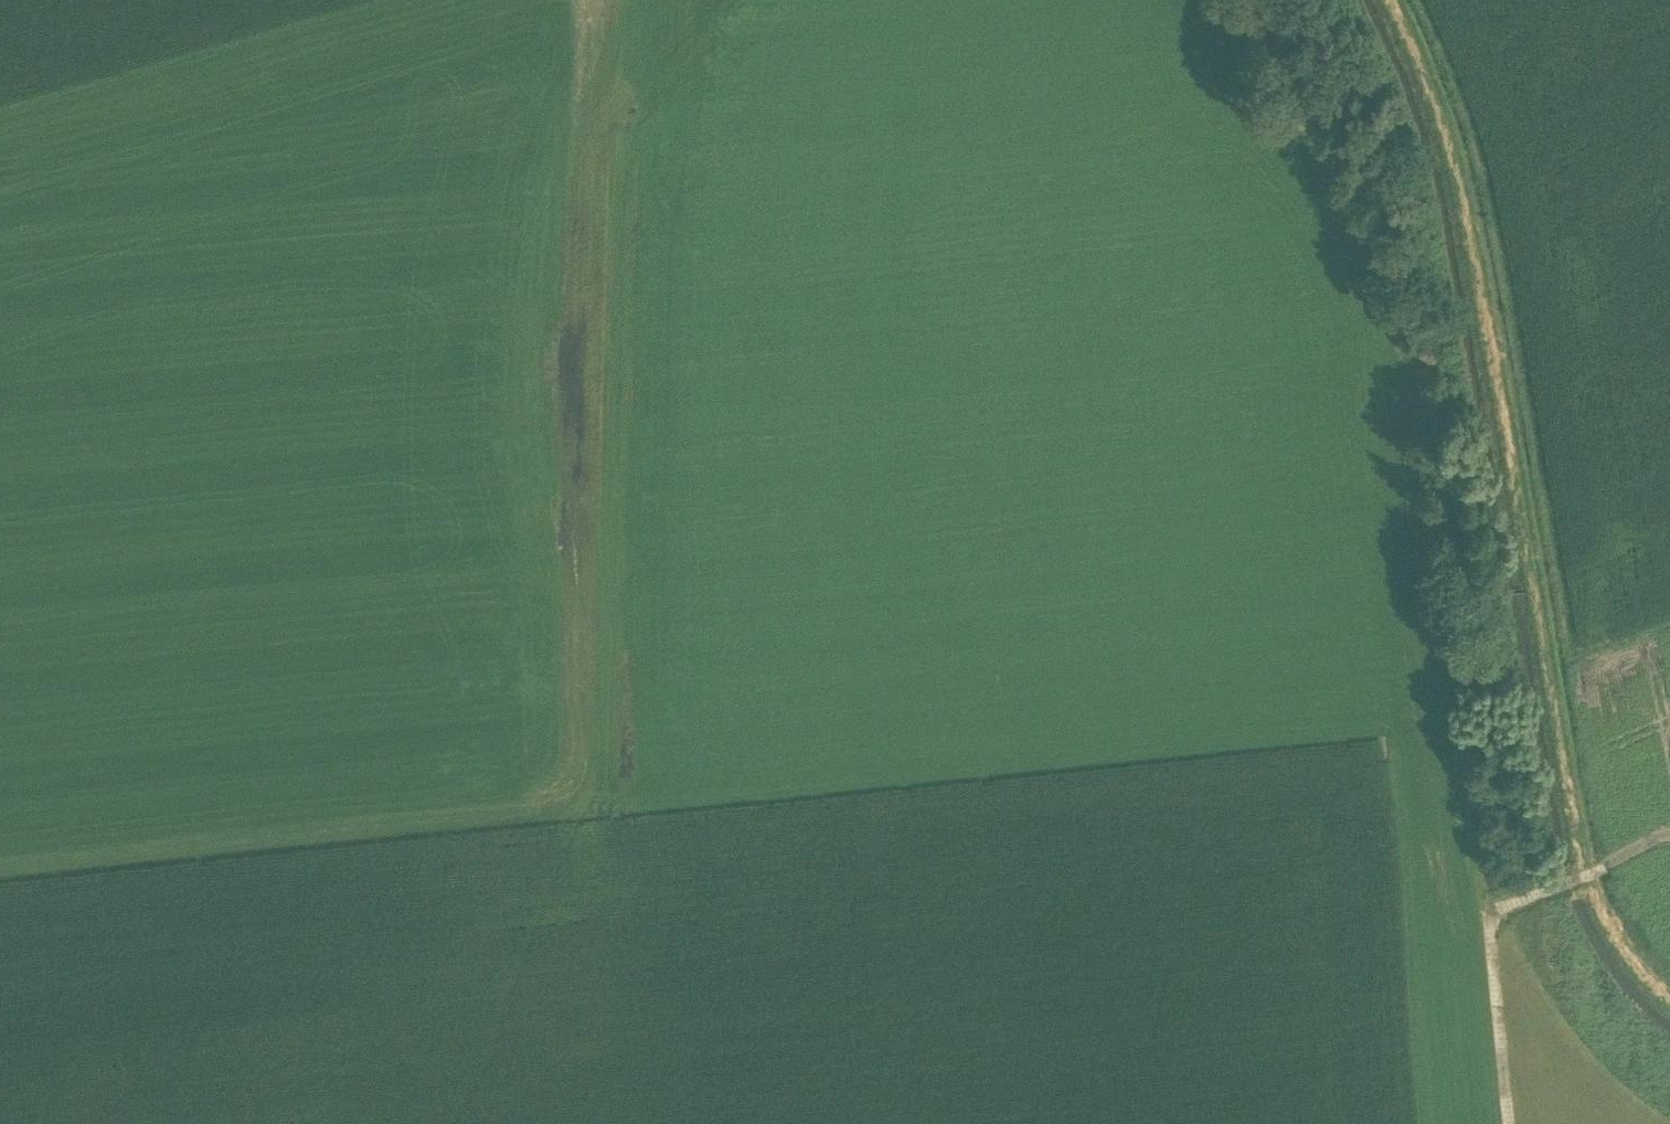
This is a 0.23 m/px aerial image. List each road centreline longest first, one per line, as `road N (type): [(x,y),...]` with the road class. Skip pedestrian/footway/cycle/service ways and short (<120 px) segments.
road 1 (track): [(1394,0),(1455,141),(1469,201),(1585,852),(1600,903),(1625,949),(1669,1000)]
road 2 (track): [(1612,867),(1490,914),(1509,1123)]

